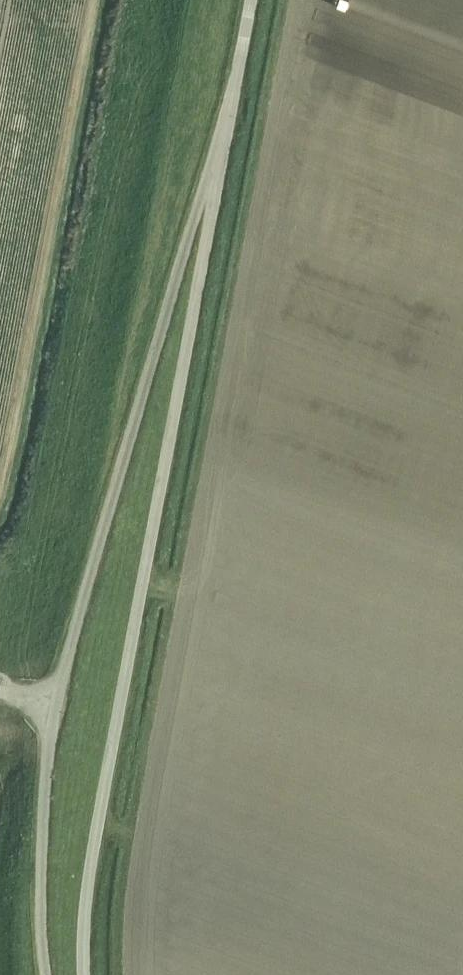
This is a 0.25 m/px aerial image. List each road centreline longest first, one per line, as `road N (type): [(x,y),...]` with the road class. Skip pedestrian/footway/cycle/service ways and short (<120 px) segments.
road 1 (unclassified): [(83,974),(85,892),(212,181)]
road 2 (unclassified): [(53,703),(212,181)]
road 3 (unclassified): [(45,974),(41,899),(53,703)]
road 4 (unclassified): [(212,181),(248,0)]

